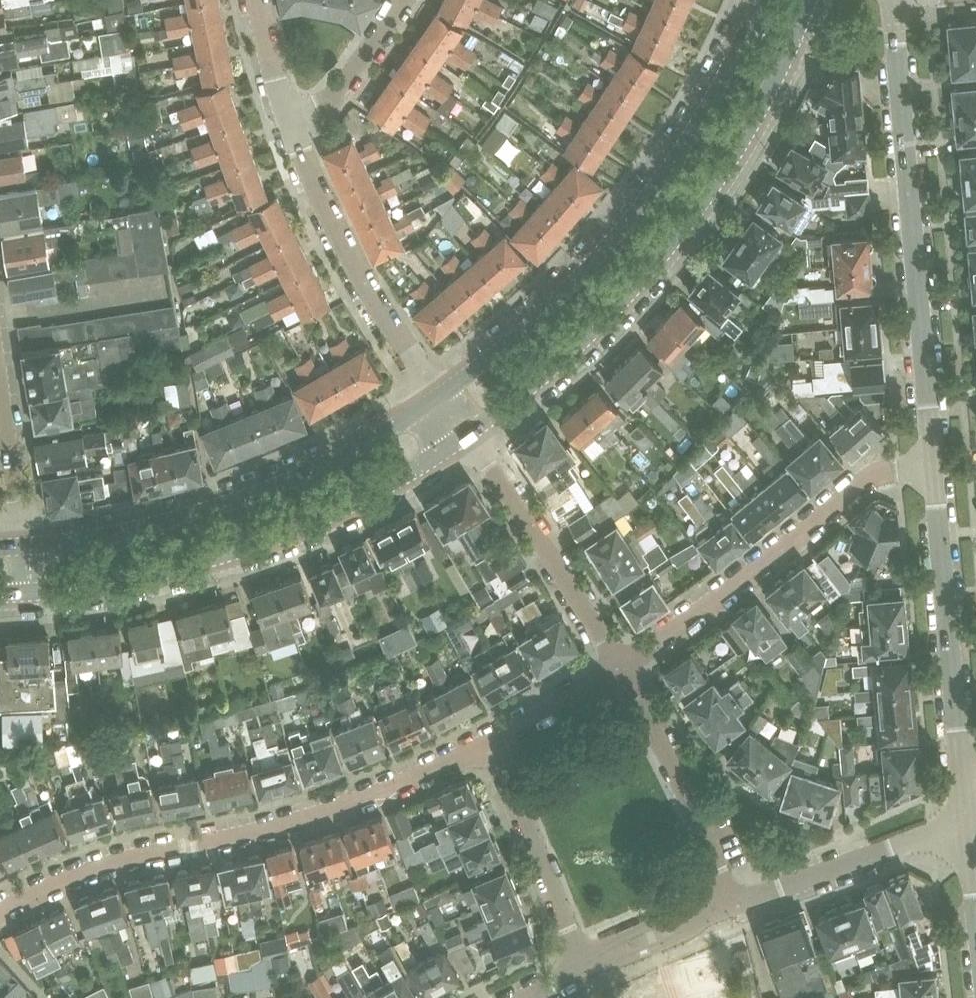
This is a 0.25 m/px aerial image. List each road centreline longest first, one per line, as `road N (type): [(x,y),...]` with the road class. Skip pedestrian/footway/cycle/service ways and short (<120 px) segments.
road 1 (primary): [(467,439),(583,344),(654,271),(762,116),(813,0)]
road 2 (residential): [(0,913),(75,876),(300,819),(493,743)]
road 3 (primary): [(760,0),(696,131),(626,229),(548,312),(439,401)]
road 4 (tertiary): [(934,468),(891,0)]
road 5 (primary): [(34,595),(128,581),(263,543),(353,507),(467,439)]
road 6 (primary): [(439,401),(378,442),(248,500),(160,527),(28,544)]
road 7 (residential): [(621,667),(871,478),(934,468)]
road 8 (tertiary): [(968,817),(934,468)]
road 9 (residential): [(439,401),(335,228),(291,122)]
road 10 (residential): [(621,667),(507,485),(467,439)]
road 11 (residential): [(733,904),(621,667)]
road 12 (residential): [(733,904),(968,817)]
road 13 (residential): [(585,966),(493,743)]
road 14 (residential): [(28,544),(0,376)]
road 15 (residential): [(404,0),(324,107),(291,122)]
road 16 (residential): [(585,966),(733,904)]
road 17 (residential): [(493,743),(621,667)]
road 18 (residential): [(291,122),(258,0)]

